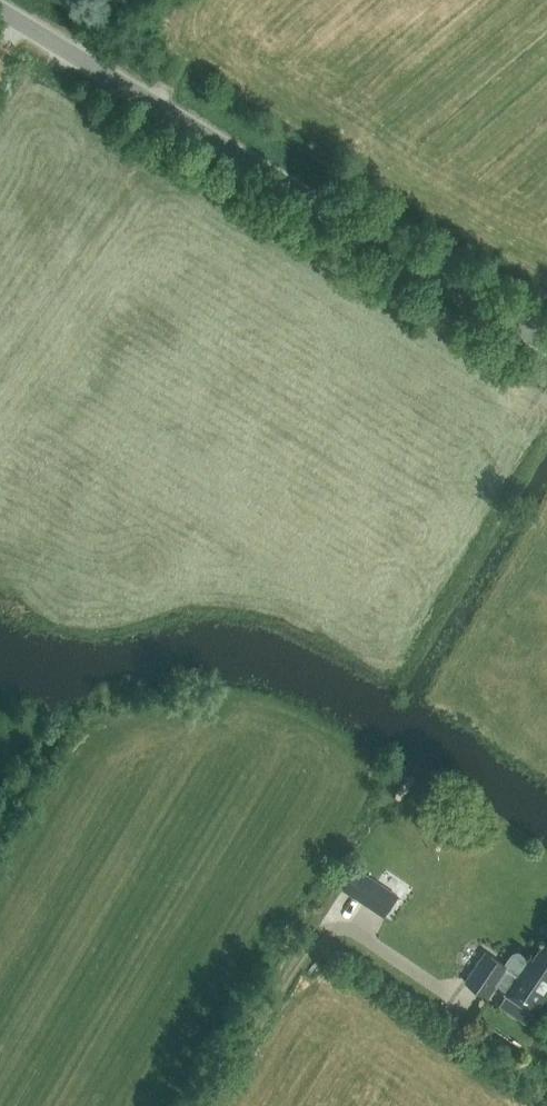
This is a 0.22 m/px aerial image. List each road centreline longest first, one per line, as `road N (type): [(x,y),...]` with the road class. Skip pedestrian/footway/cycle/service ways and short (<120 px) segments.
road 1 (tertiary): [(546,349),(0,10)]
road 2 (track): [(474,1010),(333,919),(215,1105)]

